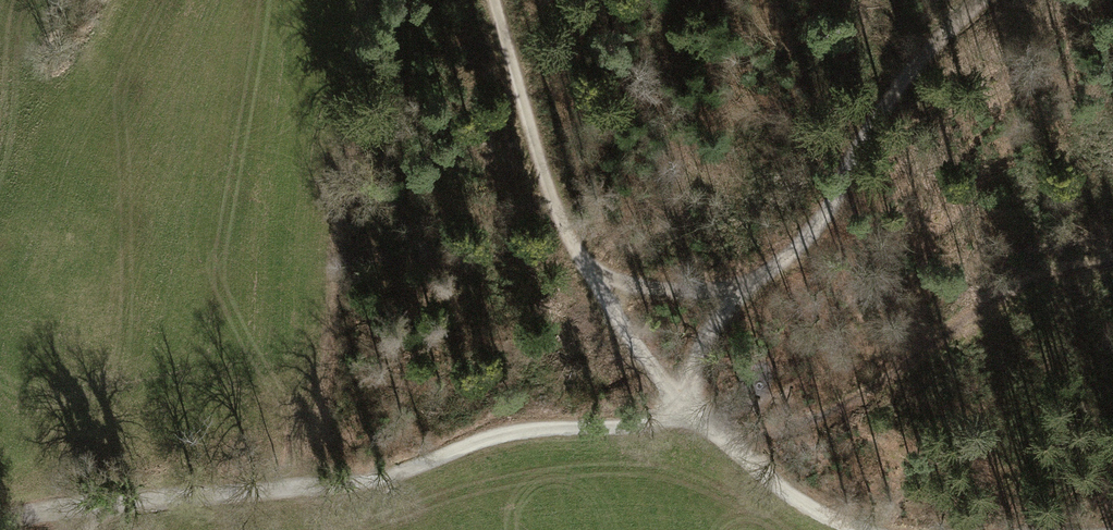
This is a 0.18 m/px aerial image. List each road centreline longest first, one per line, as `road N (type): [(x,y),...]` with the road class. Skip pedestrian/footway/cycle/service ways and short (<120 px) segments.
road 1 (track): [(0,523),(96,504),(408,471),(503,431),(610,426),(716,436)]
road 2 (track): [(972,0),(880,113),(805,245),(744,282),(707,338),(701,376),(716,436)]
road 3 (track): [(488,0),(548,184),(586,272),(639,349),(716,436)]
road 4 (track): [(716,436),(794,500),(860,529)]
road 5 (track): [(586,272),(664,292),(744,282)]

